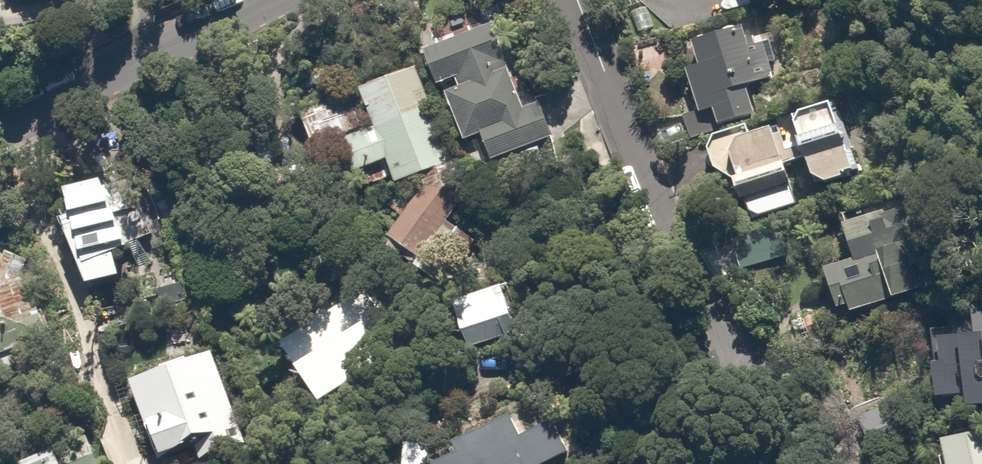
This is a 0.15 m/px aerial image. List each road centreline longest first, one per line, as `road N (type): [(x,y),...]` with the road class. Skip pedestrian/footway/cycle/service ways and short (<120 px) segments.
road 1 (residential): [(572,0),(726,354)]
road 2 (residential): [(0,131),(285,0)]

